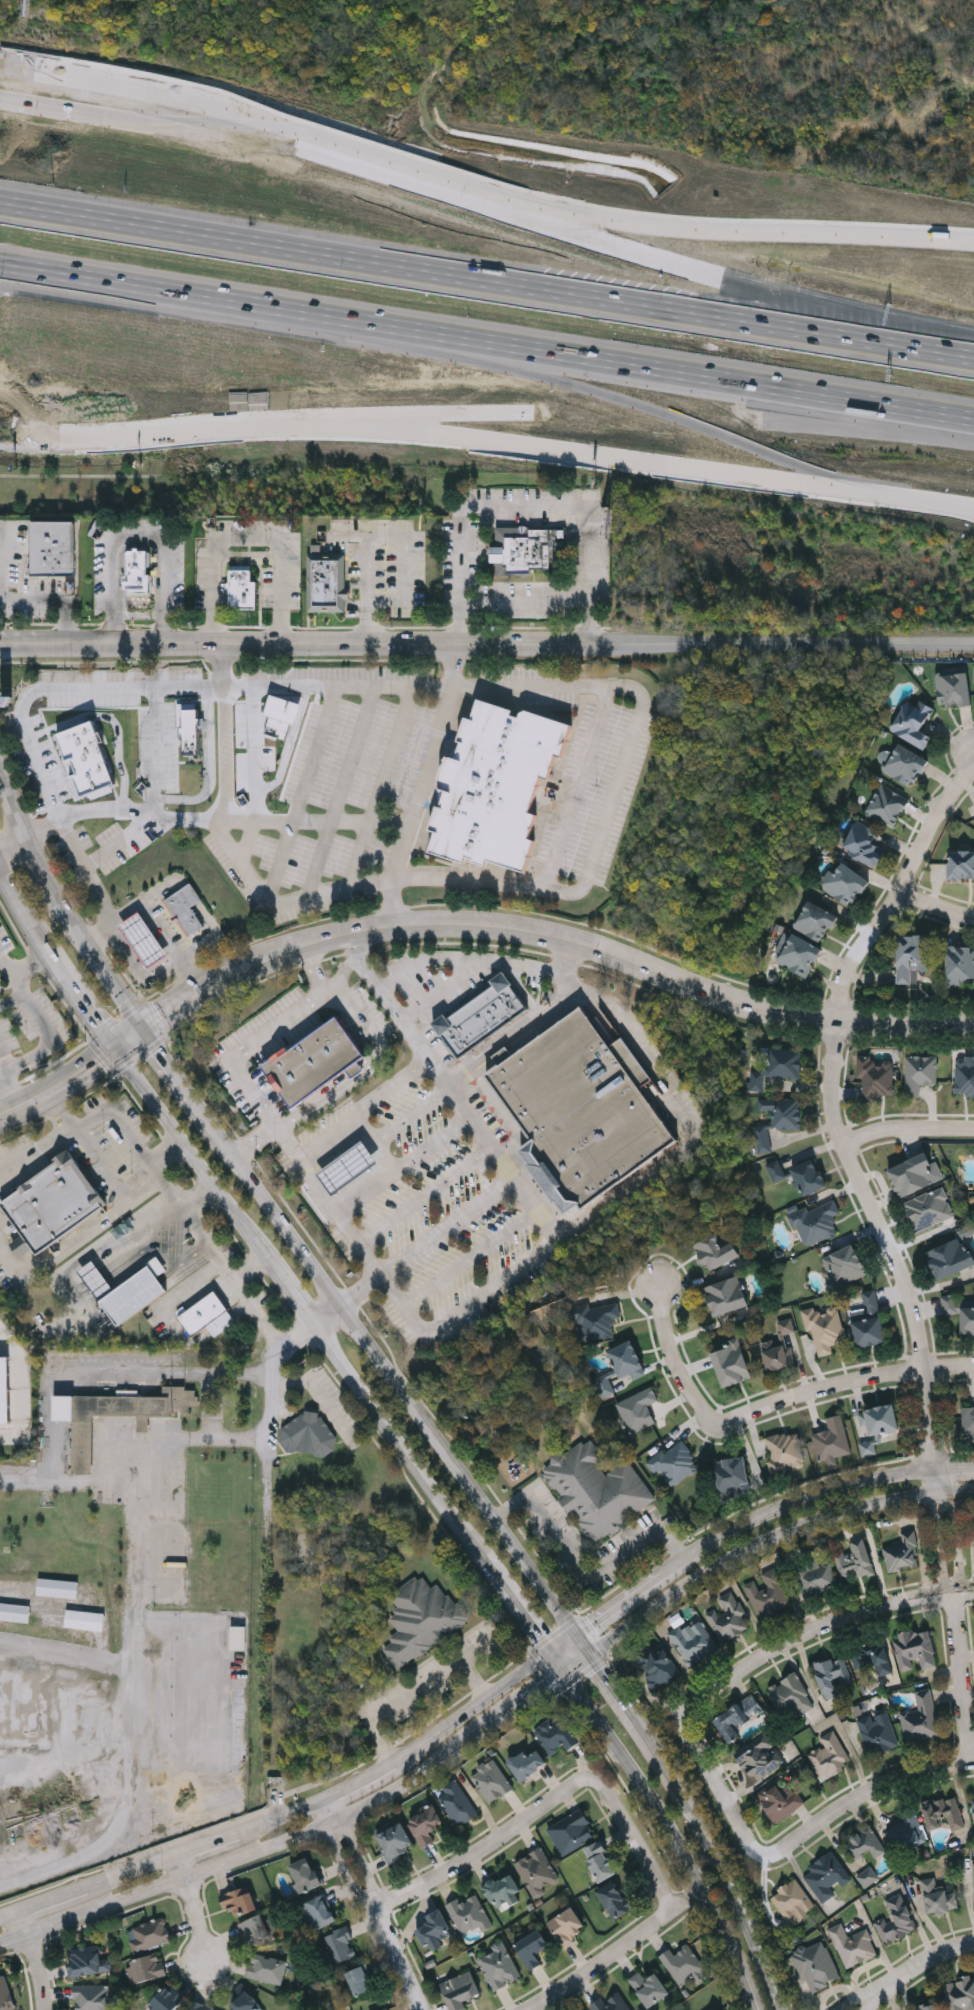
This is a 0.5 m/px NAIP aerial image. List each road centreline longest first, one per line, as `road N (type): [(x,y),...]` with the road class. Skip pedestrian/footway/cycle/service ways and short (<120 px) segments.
road 1 (motorway): [(0,263),(973,419)]
road 2 (residential): [(0,644),(973,642)]
road 3 (motorway): [(914,345),(0,201)]
road 4 (tertiary): [(112,1053),(211,982),(271,955),(375,930),(460,924),(563,940),(772,1013),(836,1022),(973,1022)]
road 5 (residential): [(939,1466),(911,1296),(845,1145),(831,1091),(839,990),(938,812),(973,771)]
road 6 (motorway): [(321,424),(629,414),(973,422)]
road 7 (secondary): [(0,1946),(342,1823),(399,1795),(564,1676)]
road 8 (secondary): [(581,1631),(215,1130)]
road 9 (secondary): [(973,243),(653,224),(394,163)]
road 10 (secondary): [(321,424),(876,494)]
road 11 (motorway): [(914,345),(467,200),(394,163)]
road 12 (tertiary): [(594,1650),(680,1590),(810,1524),(875,1503),(973,1492)]
road 13 (residential): [(675,1909),(614,1799),(589,1776),(487,1848),(378,1908)]
road 14 (residential): [(973,1761),(905,1776),(852,1799),(768,1854),(749,1842),(688,1727),(695,1703)]
road 15 (secondary): [(564,1676),(647,1800),(734,1977)]
road 16 (secondary): [(0,440),(321,424)]
road 17 (residential): [(695,1703),(822,1626),(973,1593)]
road 18 (residential): [(973,1761),(939,1466)]
road 19 (tertiary): [(939,1466),(803,1500),(665,1572)]
road 20 (secondary): [(313,1324),(480,1555)]
road 21 (secondary): [(781,2009),(730,1860),(668,1755)]
road 22 (secondary): [(112,1053),(270,1263)]
road 23 (residential): [(973,1364),(859,1378),(737,1416)]
road 24 (residential): [(332,1798),(424,2009)]
road 25 (residential): [(527,2009),(695,1890)]
road 26 (secondary): [(549,1651),(395,1765)]
road 27 (secondary): [(394,163),(222,117)]
road 28 (residential): [(737,1416),(721,1424),(695,1399),(664,1335),(658,1286)]
road 29 (secondary): [(222,117),(62,84)]
road 30 (secondary): [(144,1029),(58,898)]
road 31 (residential): [(845,1145),(888,1128),(973,1128)]
road 32 (tertiary): [(0,1121),(112,1053)]
road 33 (secondary): [(668,1755),(594,1650)]

